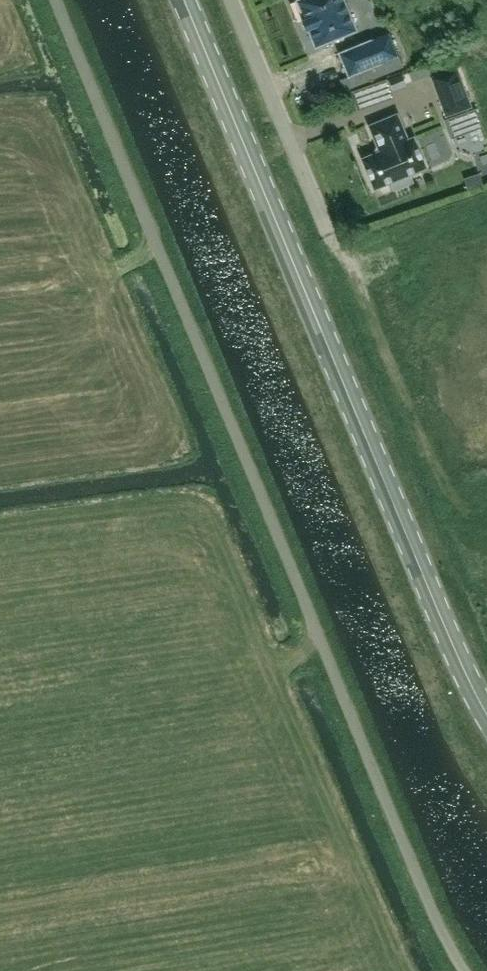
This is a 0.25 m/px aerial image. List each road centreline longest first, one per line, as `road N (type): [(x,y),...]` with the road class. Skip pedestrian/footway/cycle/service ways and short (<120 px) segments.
road 1 (unclassified): [(465,970),(404,843),(56,0)]
road 2 (primary): [(486,713),(184,0)]
road 3 (unclassified): [(231,0),(330,235)]

